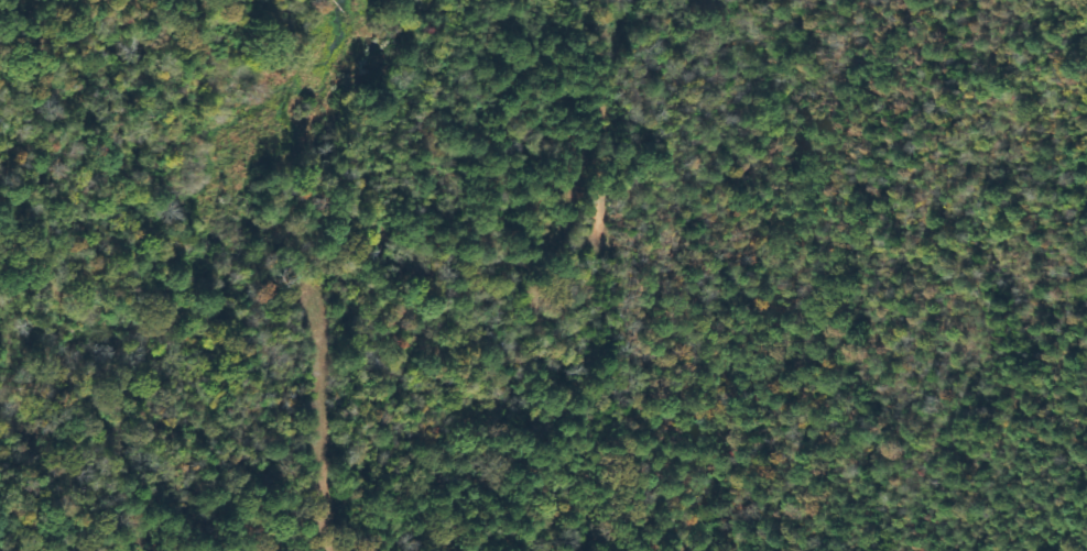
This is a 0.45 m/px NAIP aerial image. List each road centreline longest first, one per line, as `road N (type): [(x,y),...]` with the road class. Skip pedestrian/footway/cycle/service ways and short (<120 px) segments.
road 1 (residential): [(588,0),(609,145),(600,265)]

